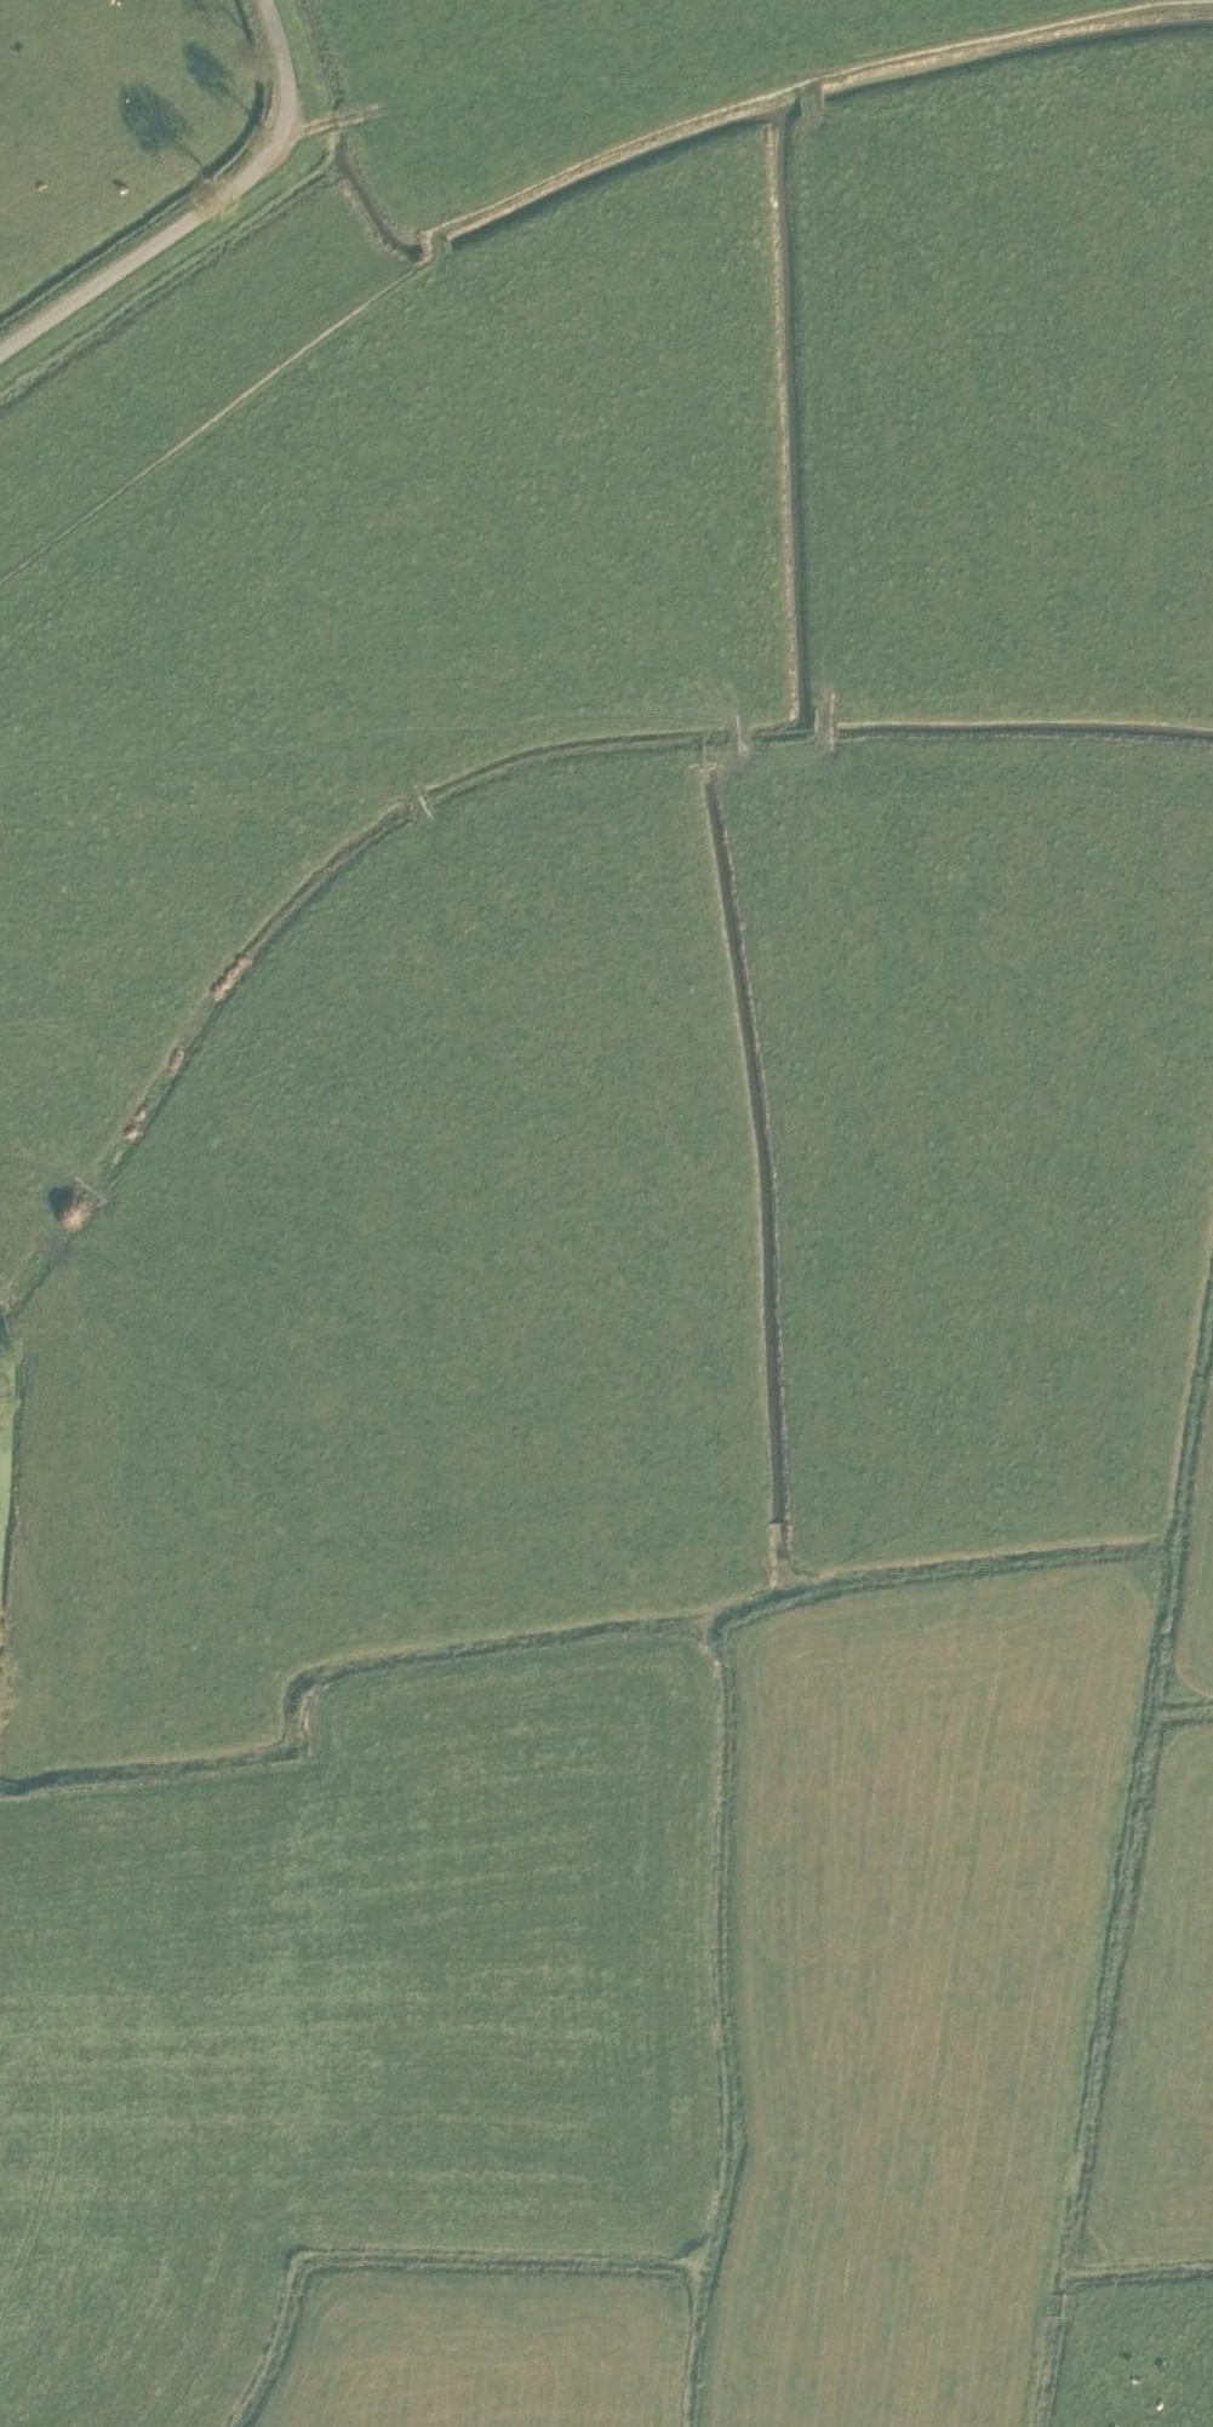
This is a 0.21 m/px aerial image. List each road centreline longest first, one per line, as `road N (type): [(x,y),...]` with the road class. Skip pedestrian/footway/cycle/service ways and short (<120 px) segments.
road 1 (tertiary): [(0,354),(256,174),(286,130),(292,97),(267,0)]

